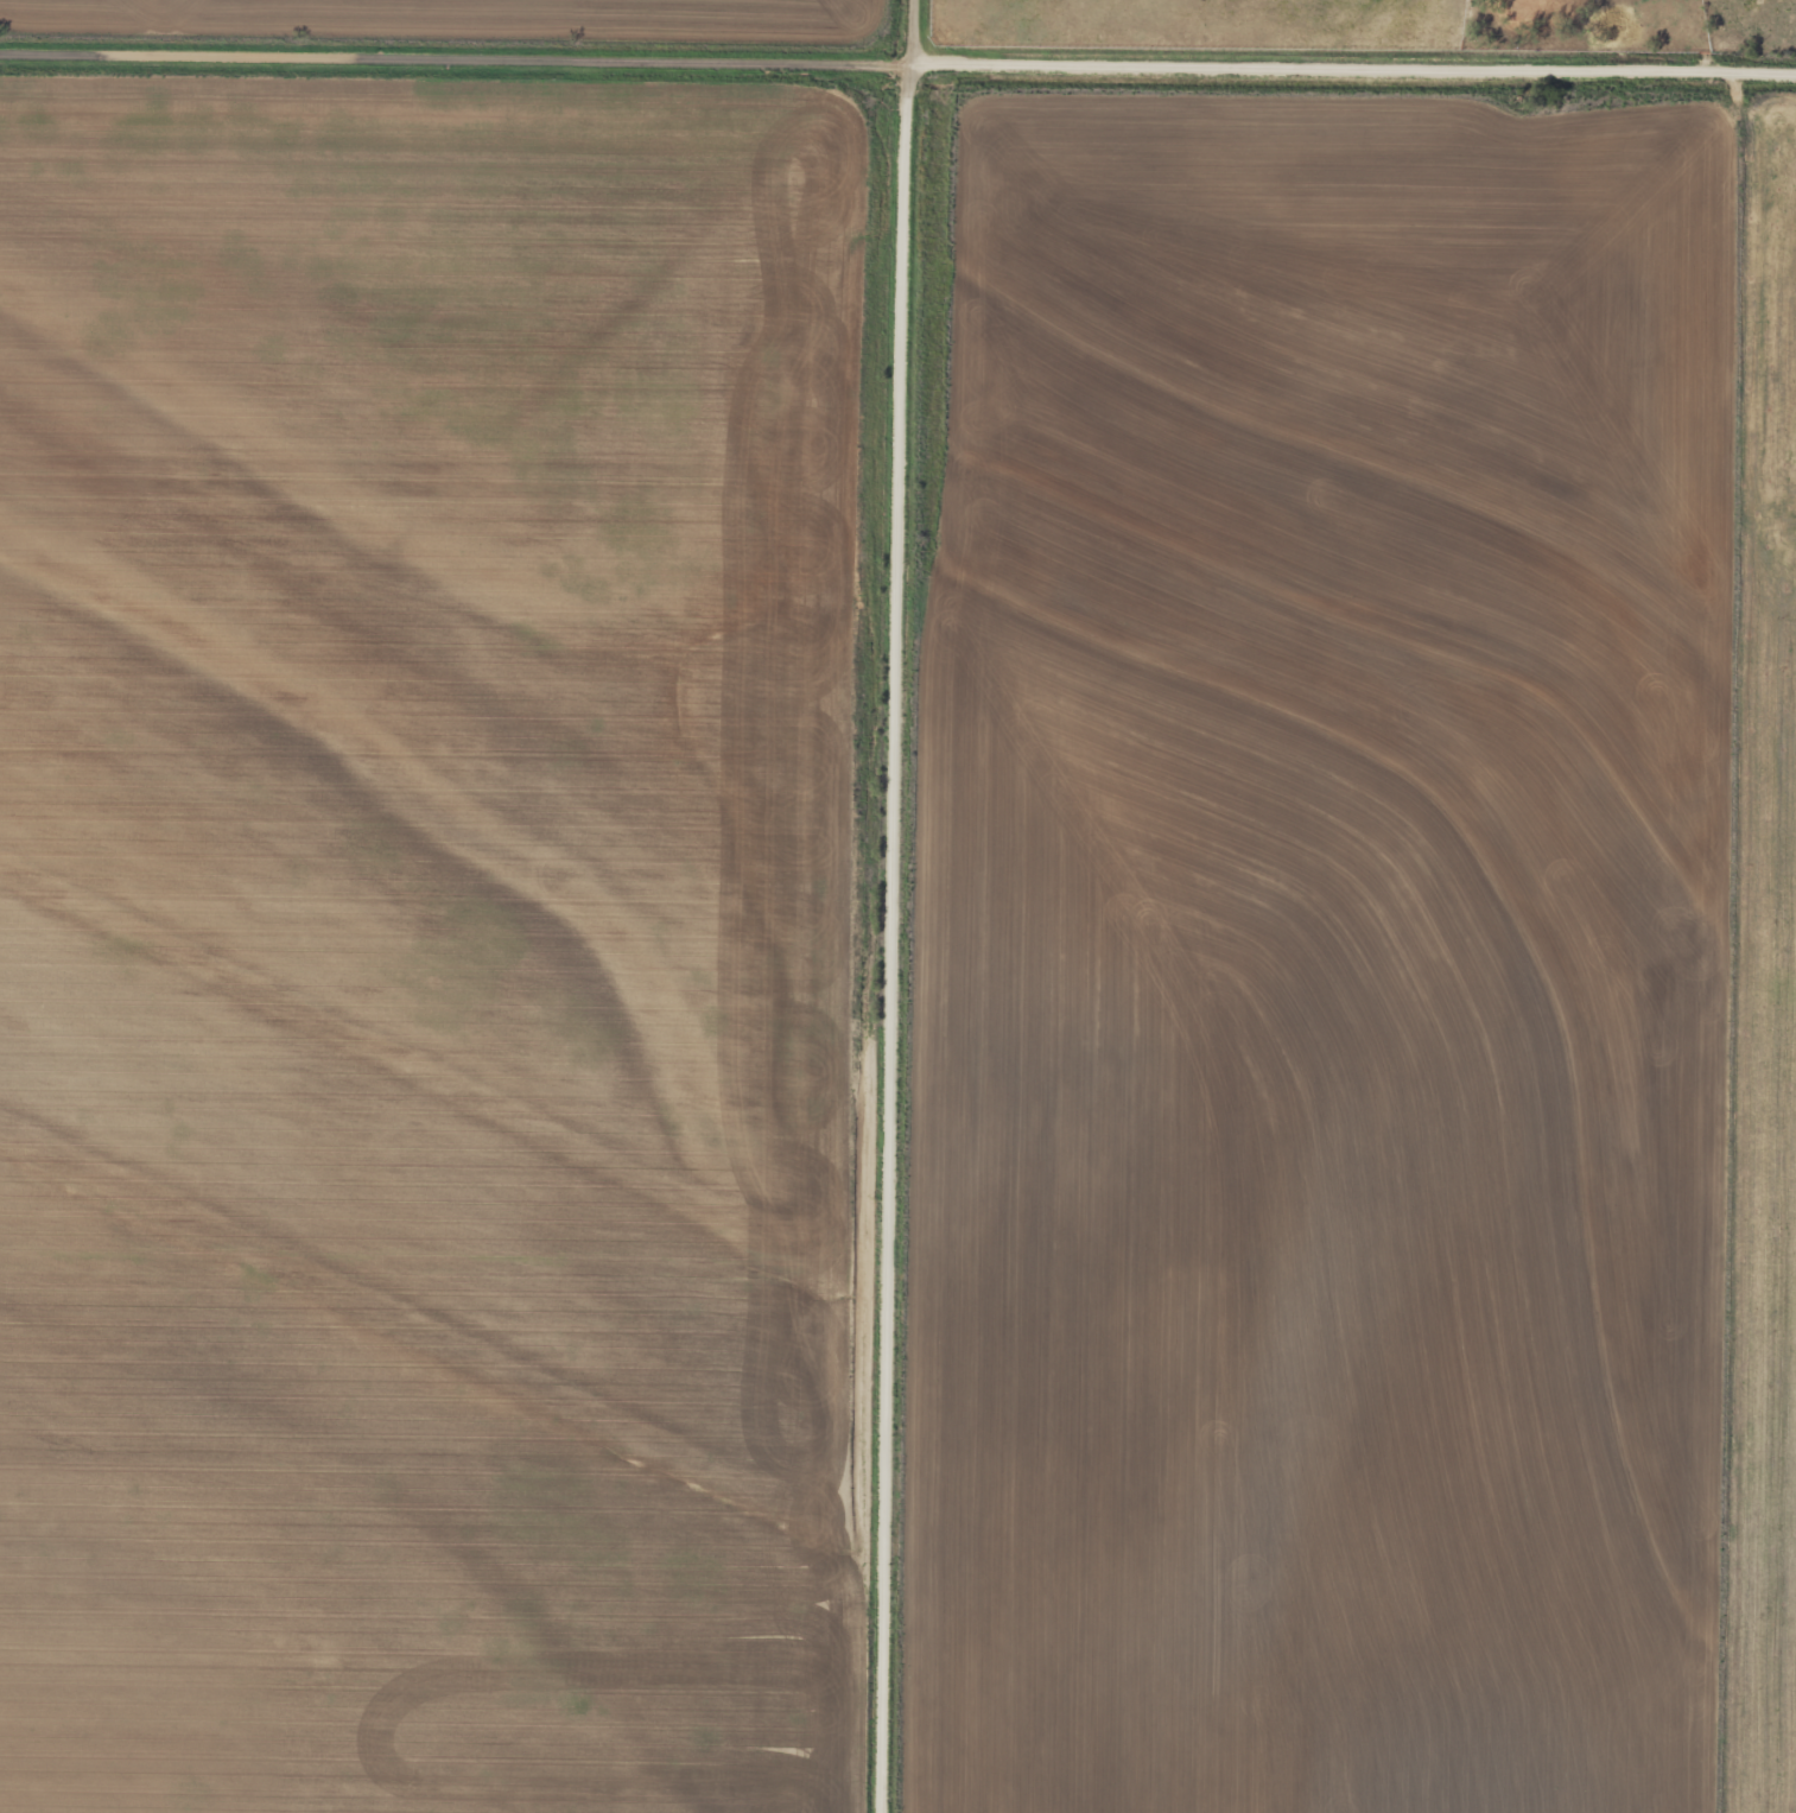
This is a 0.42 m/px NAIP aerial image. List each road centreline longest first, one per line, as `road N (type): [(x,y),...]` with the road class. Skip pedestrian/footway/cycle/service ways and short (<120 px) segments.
road 1 (residential): [(885,1812),(914,0)]
road 2 (residential): [(1795,69),(0,51)]

